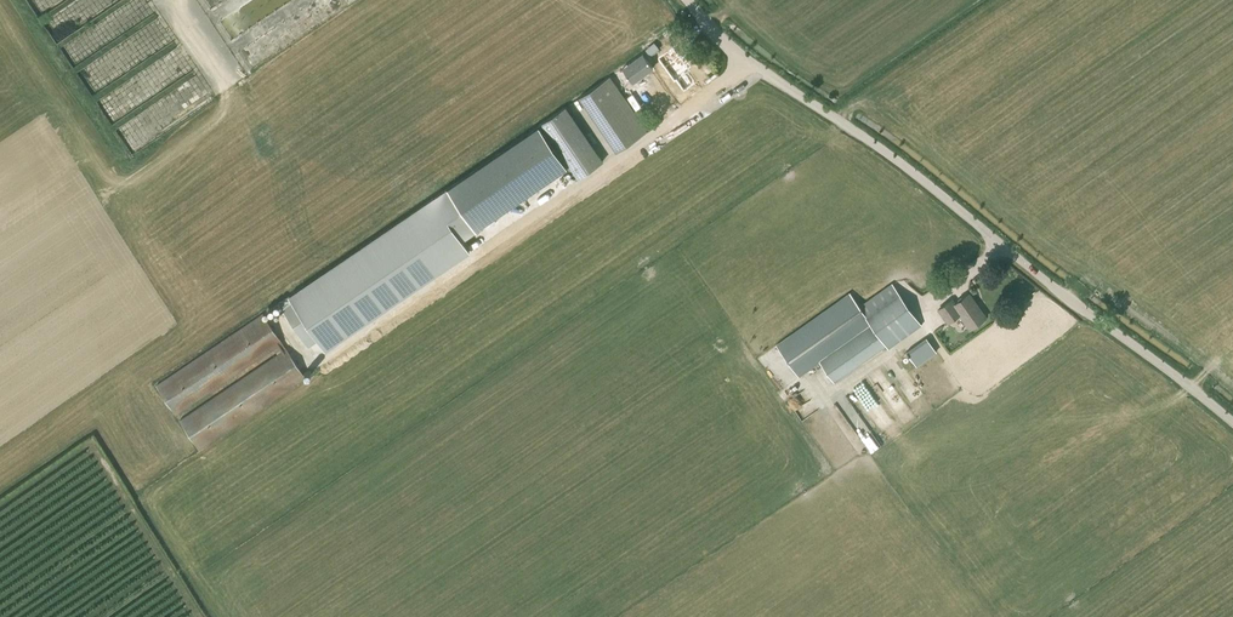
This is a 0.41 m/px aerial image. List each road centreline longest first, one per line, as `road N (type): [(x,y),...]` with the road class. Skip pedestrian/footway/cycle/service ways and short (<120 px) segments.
road 1 (unclassified): [(1232,422),(912,171),(748,62),(685,0)]

